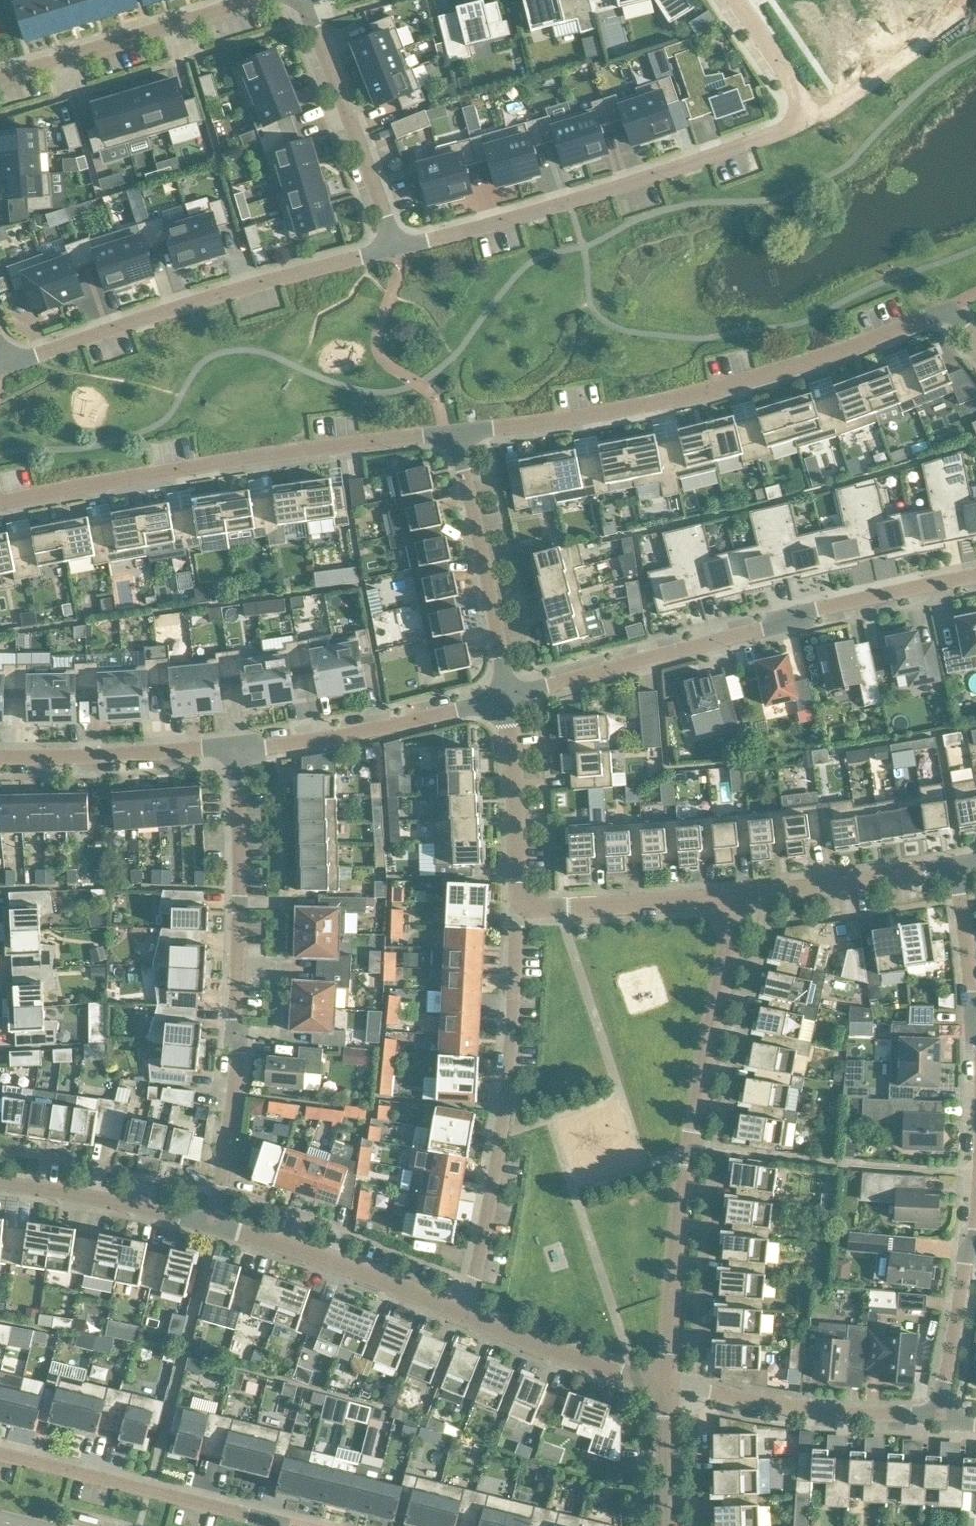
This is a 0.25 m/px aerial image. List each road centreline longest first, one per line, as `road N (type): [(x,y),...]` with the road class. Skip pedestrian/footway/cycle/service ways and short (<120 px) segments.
road 1 (residential): [(737,0),(797,91),(802,113),(787,130),(394,249)]
road 2 (residential): [(975,341),(948,311),(938,313),(736,386),(457,431)]
road 3 (residential): [(667,1385),(688,1167),(733,895)]
road 4 (residential): [(506,696),(818,610),(975,576)]
road 5 (residential): [(212,1223),(238,1052),(235,746)]
road 6 (residential): [(457,431),(137,475),(0,503)]
road 7 (residential): [(518,908),(504,1133),(466,1316)]
road 8 (residential): [(394,249),(2,367)]
road 9 (residential): [(269,1525),(0,1455)]
road 10 (residential): [(235,746),(388,727),(506,696)]
road 11 (residential): [(939,1415),(828,1411),(667,1385)]
road 12 (residential): [(0,81),(260,0)]
road 13 (residential): [(212,1223),(466,1316)]
road 14 (residential): [(457,431),(506,696)]
road 15 (residential): [(394,249),(300,0)]
road 16 (residential): [(0,757),(235,746)]
road 17 (residential): [(733,895),(955,865)]
road 18 (residential): [(733,895),(518,908)]
road 19 (residential): [(0,1185),(212,1223)]
road 20 (residential): [(466,1316),(667,1385)]
road 21 (residential): [(506,696),(518,908)]
road 22 (residential): [(939,1415),(975,1231)]
road 23 (residential): [(975,1020),(955,865)]
road 24 (residential): [(666,1525),(667,1385)]

